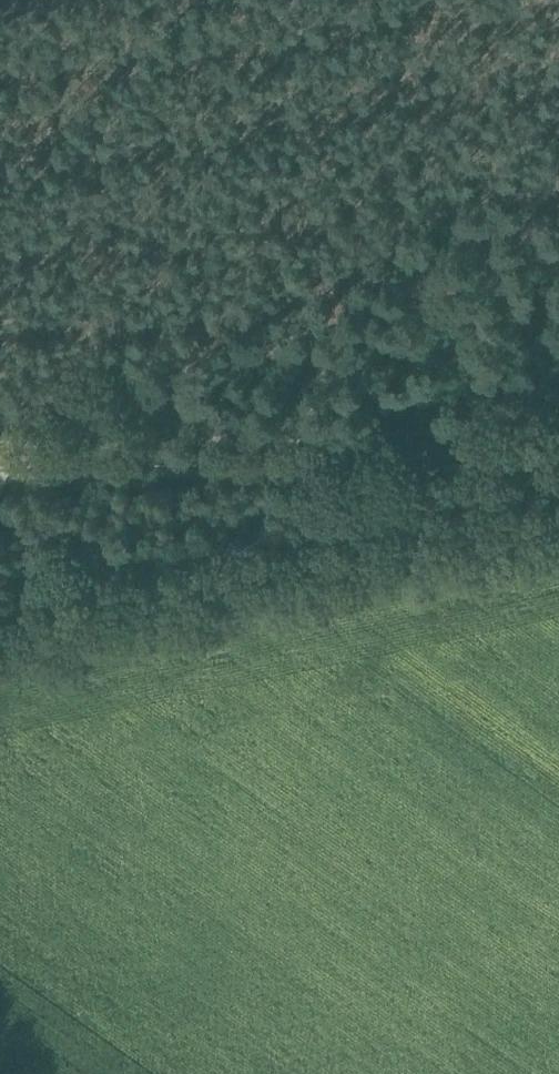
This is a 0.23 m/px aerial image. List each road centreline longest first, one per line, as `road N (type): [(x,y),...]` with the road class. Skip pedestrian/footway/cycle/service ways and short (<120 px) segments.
road 1 (track): [(558,452),(0,461)]

